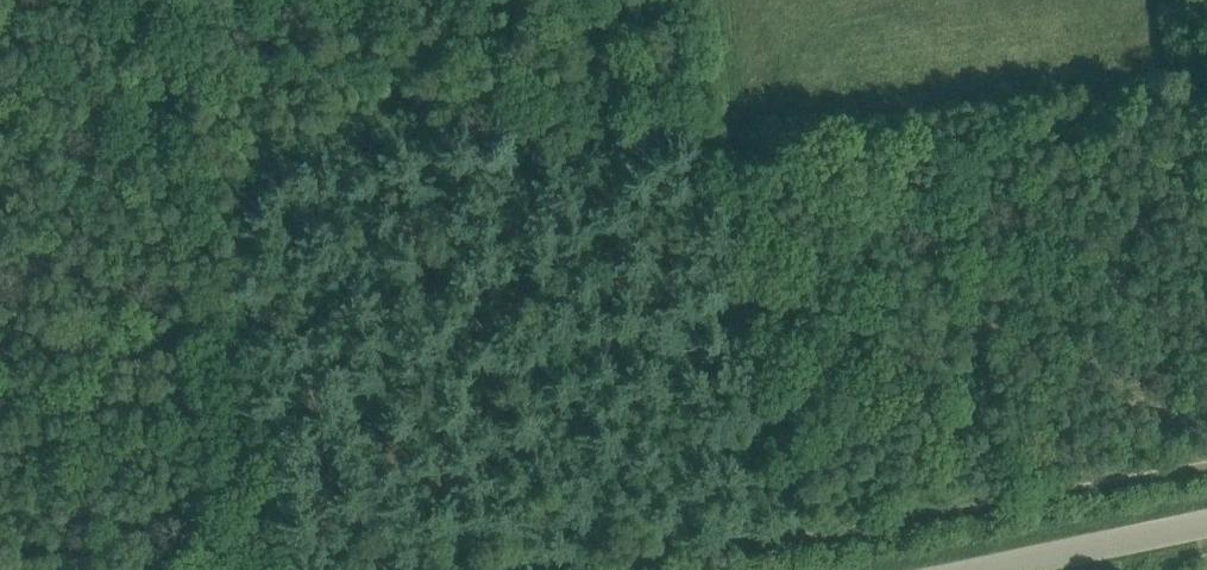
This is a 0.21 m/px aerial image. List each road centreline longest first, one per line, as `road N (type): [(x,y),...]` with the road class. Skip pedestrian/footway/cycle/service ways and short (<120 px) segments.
road 1 (unclassified): [(986,569),(1206,524)]

